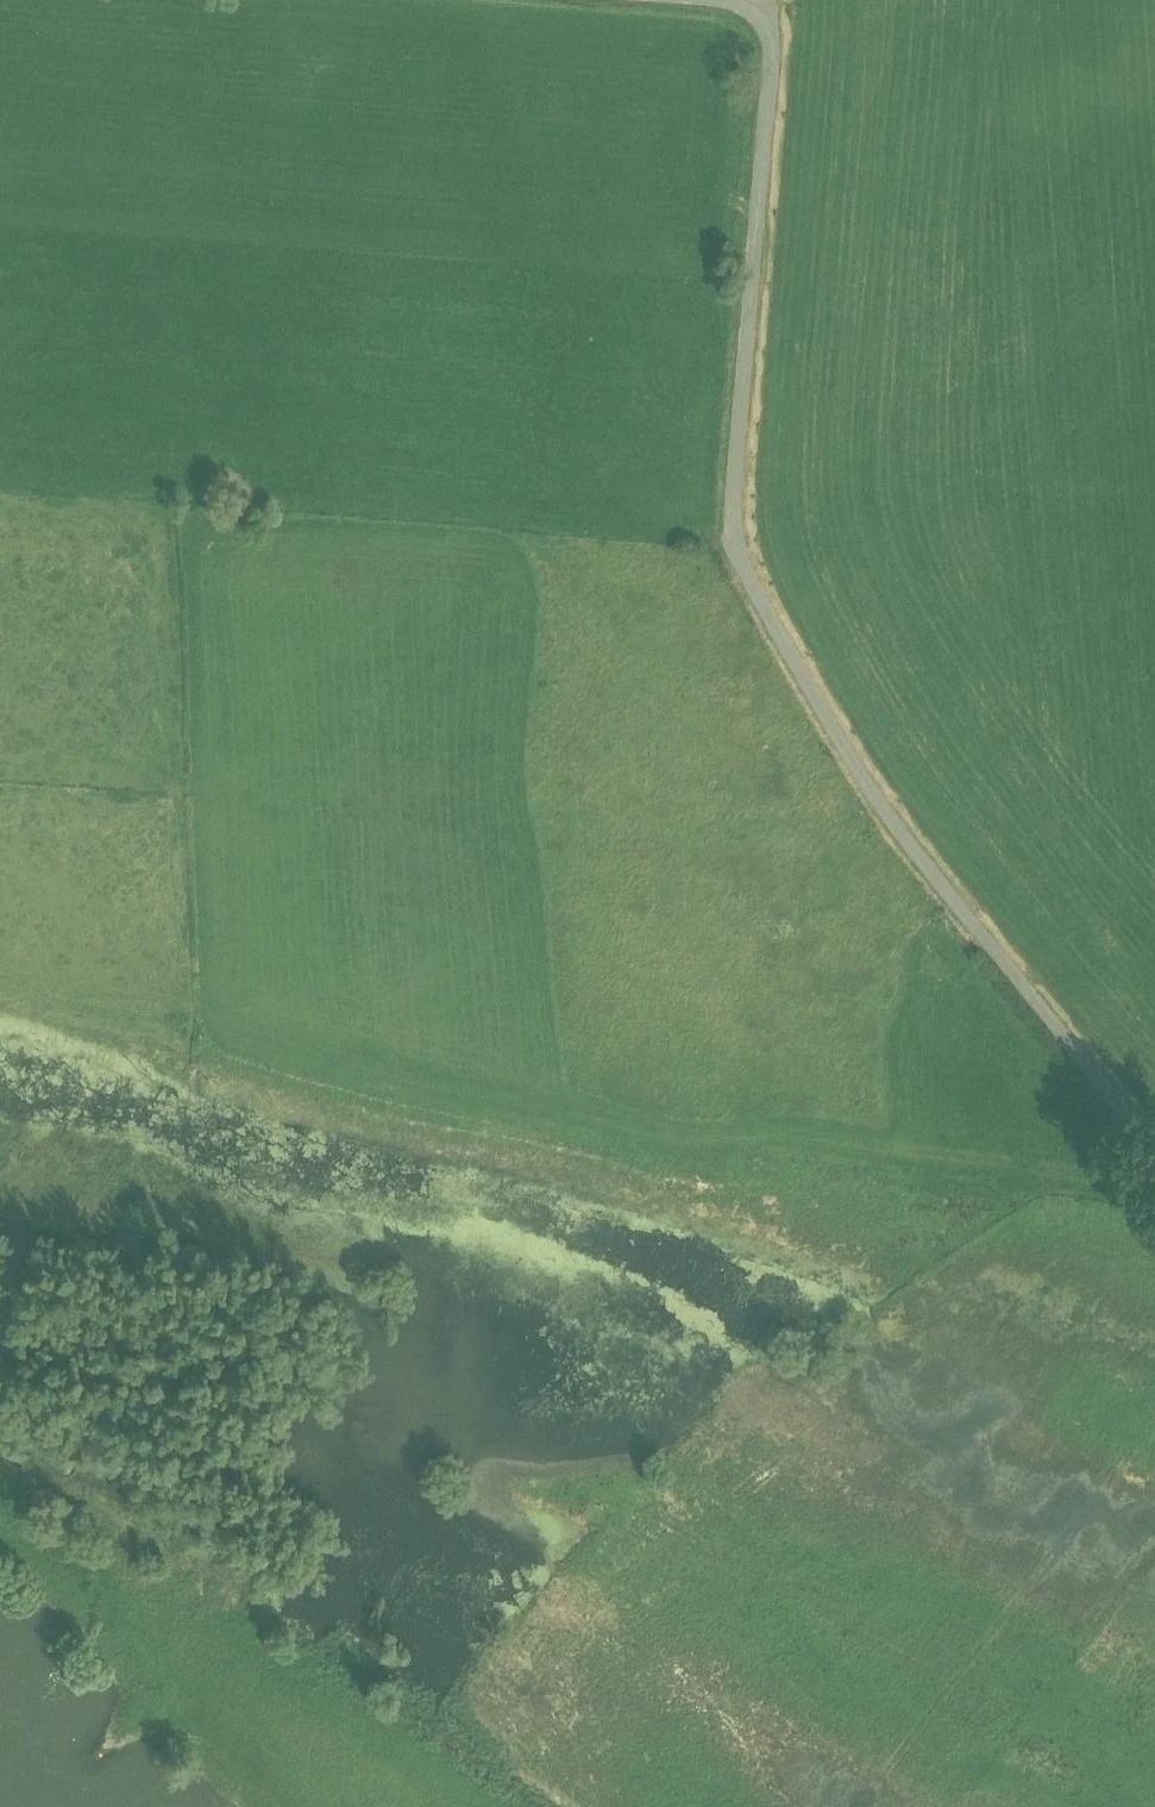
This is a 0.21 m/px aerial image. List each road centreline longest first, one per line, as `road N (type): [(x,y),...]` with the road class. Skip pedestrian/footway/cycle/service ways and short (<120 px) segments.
road 1 (unclassified): [(1154,1147),(964,912),(761,611),(739,554),(733,504),(778,28),(771,13),(751,2),(721,0)]

